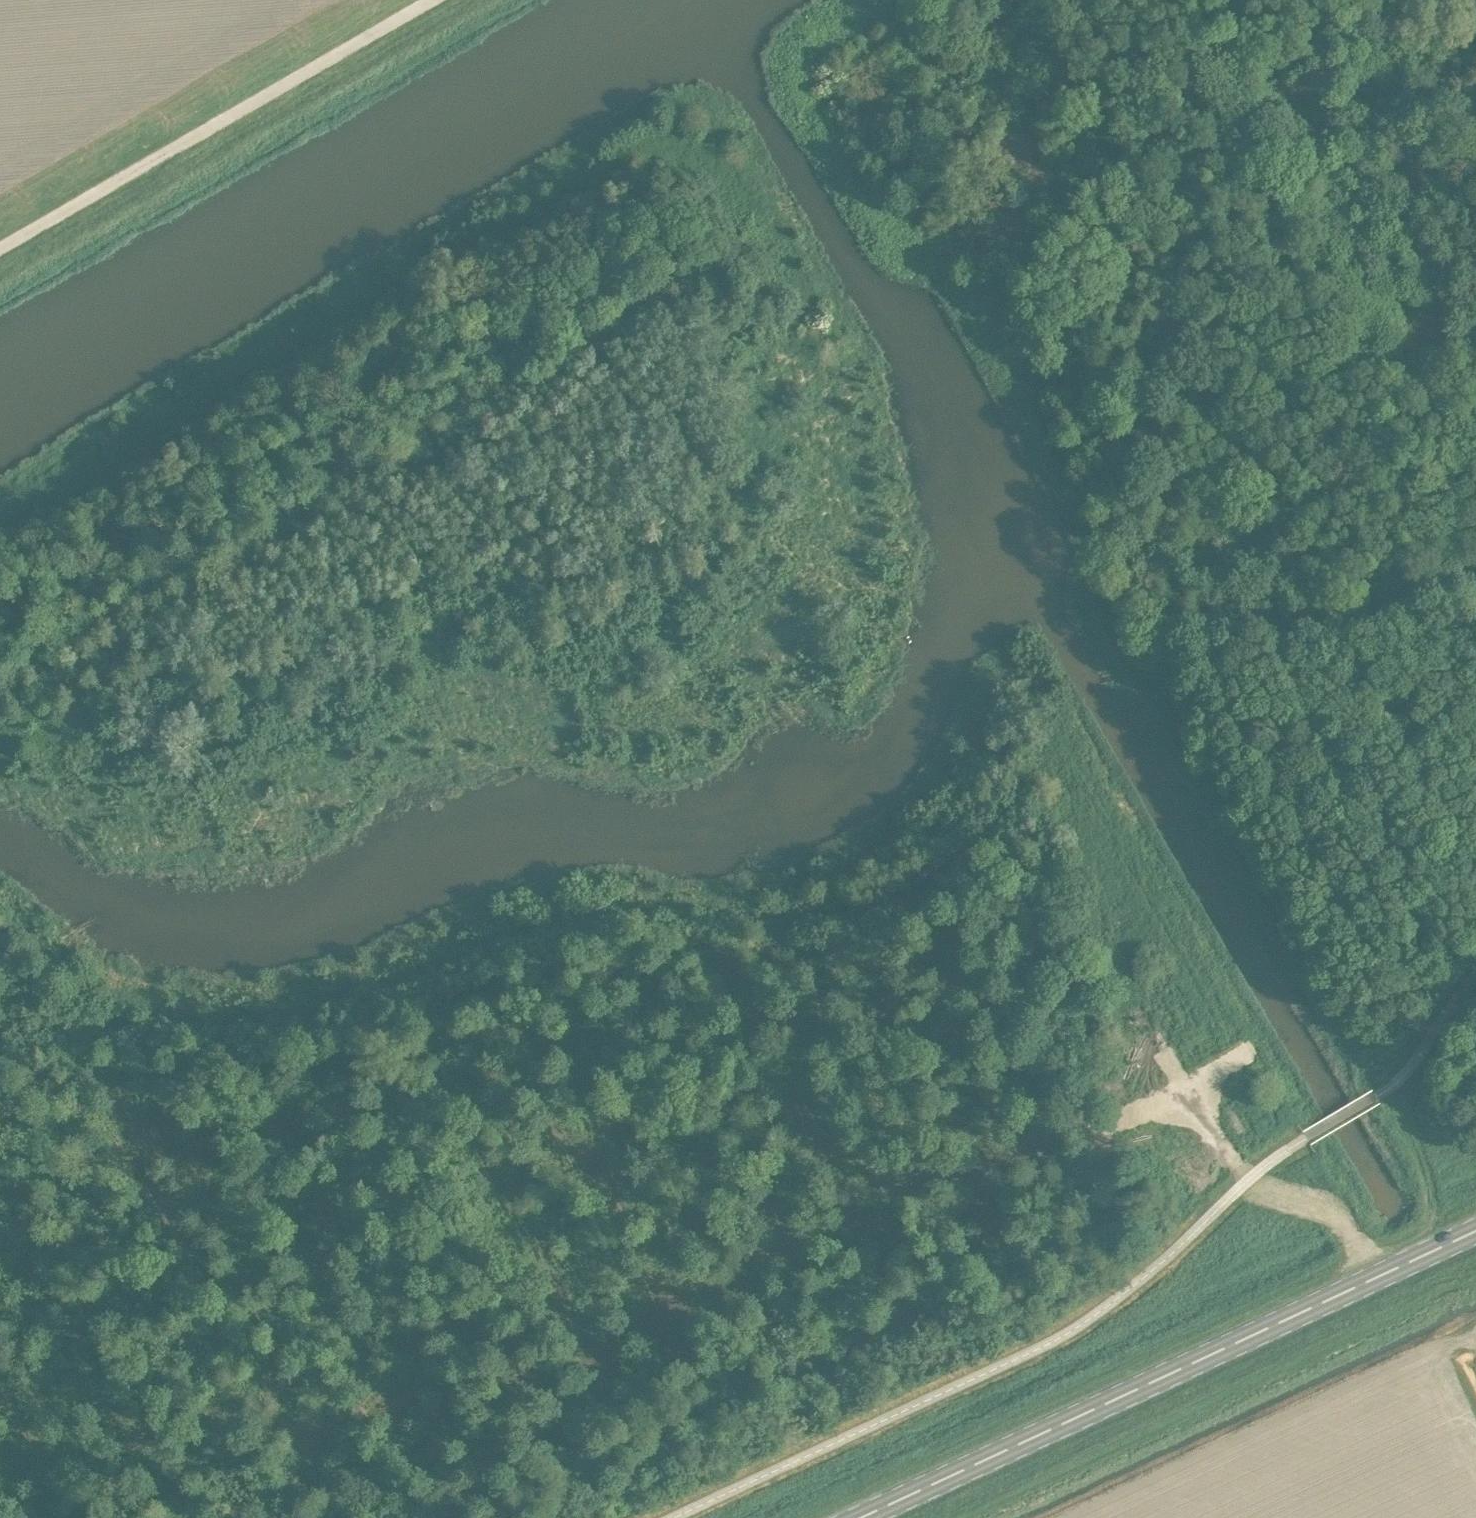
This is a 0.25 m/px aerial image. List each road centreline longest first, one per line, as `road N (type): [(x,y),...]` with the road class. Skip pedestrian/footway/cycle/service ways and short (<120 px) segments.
road 1 (primary): [(857,1517),(1475,1230)]
road 2 (track): [(1240,1054),(1133,1117)]

